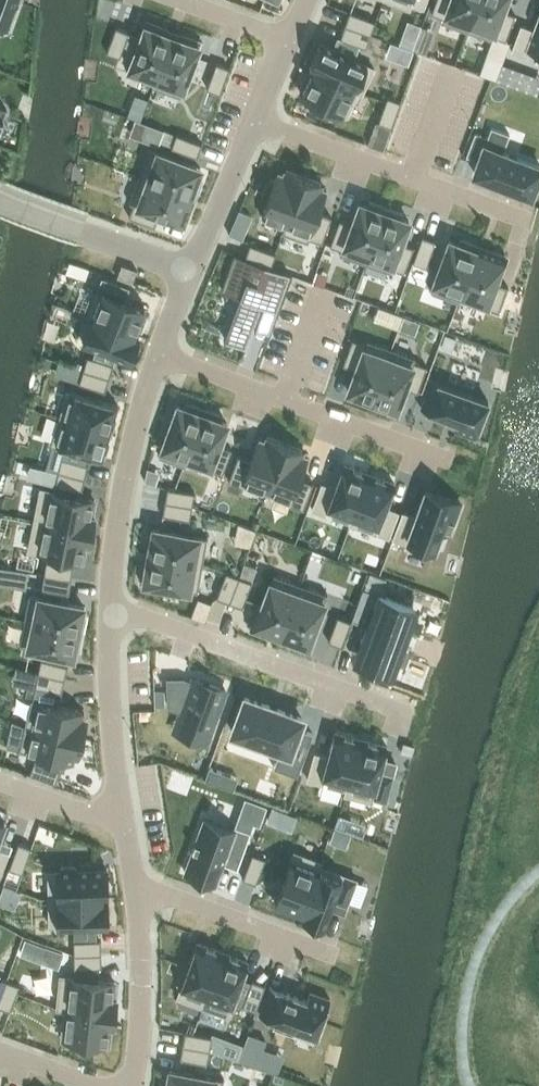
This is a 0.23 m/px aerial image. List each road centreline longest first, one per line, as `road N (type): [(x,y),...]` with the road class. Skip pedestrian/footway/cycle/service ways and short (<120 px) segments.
road 1 (residential): [(458,464),(151,350)]
road 2 (residential): [(405,710),(96,604)]
road 3 (residential): [(520,216),(252,118)]
road 4 (residential): [(96,604),(111,469),(151,350)]
road 5 (residential): [(121,825),(96,604)]
road 6 (residential): [(332,952),(133,881)]
road 7 (residential): [(134,1085),(141,993),(133,881)]
road 8 (residential): [(183,269),(0,202)]
road 9 (residential): [(183,269),(252,118)]
road 10 (residential): [(0,780),(121,825)]

